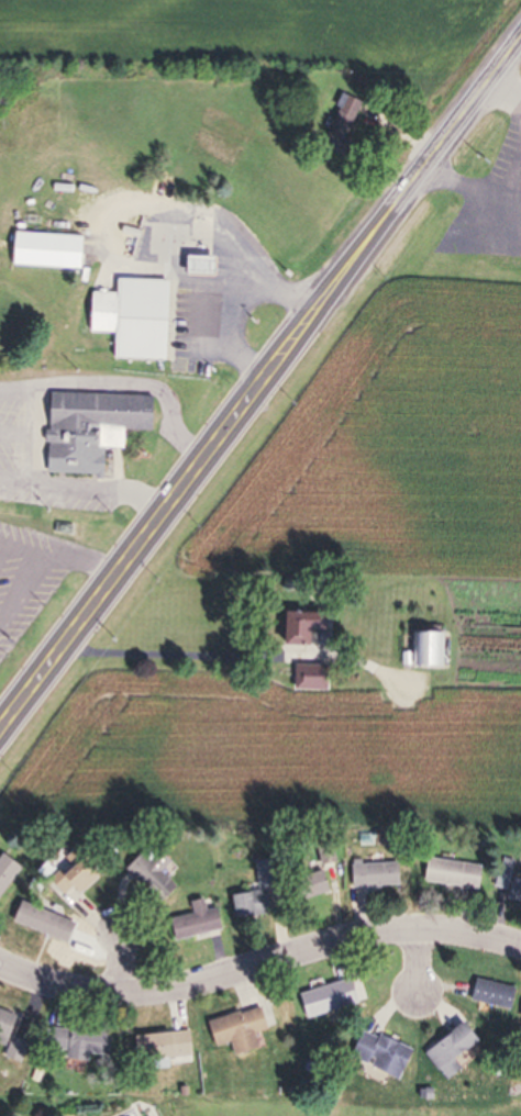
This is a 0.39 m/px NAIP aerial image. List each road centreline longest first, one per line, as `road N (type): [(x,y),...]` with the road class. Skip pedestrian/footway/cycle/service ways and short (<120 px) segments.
road 1 (primary): [(0,737),(483,86)]
road 2 (residential): [(520,948),(419,929),(337,936),(187,989),(117,995),(53,982),(0,954)]

